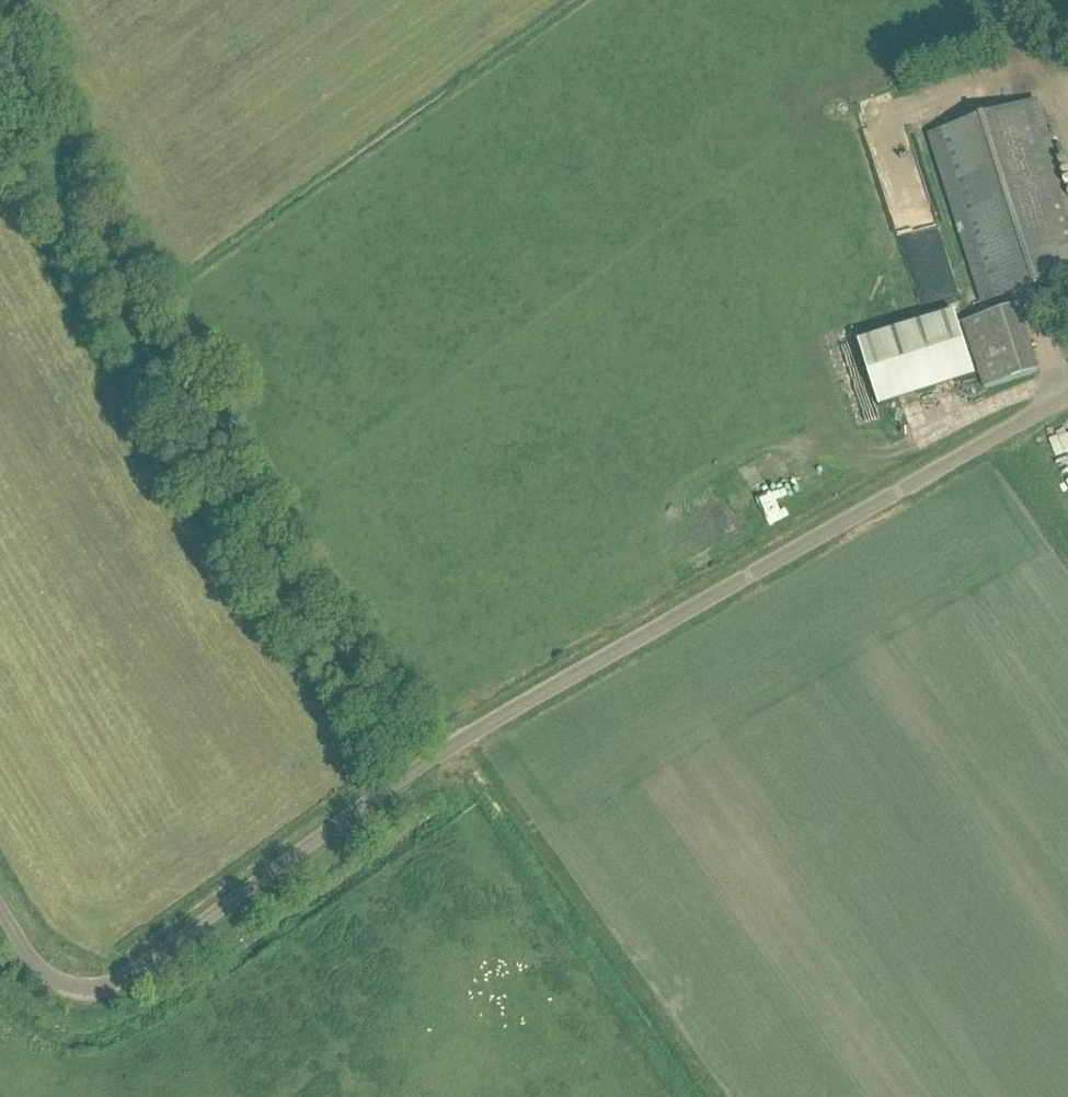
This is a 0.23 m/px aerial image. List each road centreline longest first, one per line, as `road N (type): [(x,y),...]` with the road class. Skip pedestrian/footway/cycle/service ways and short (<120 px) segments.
road 1 (unclassified): [(0,908),(35,968),(77,995),(118,979),(454,743),(1067,397)]
road 2 (track): [(1067,134),(992,0)]

